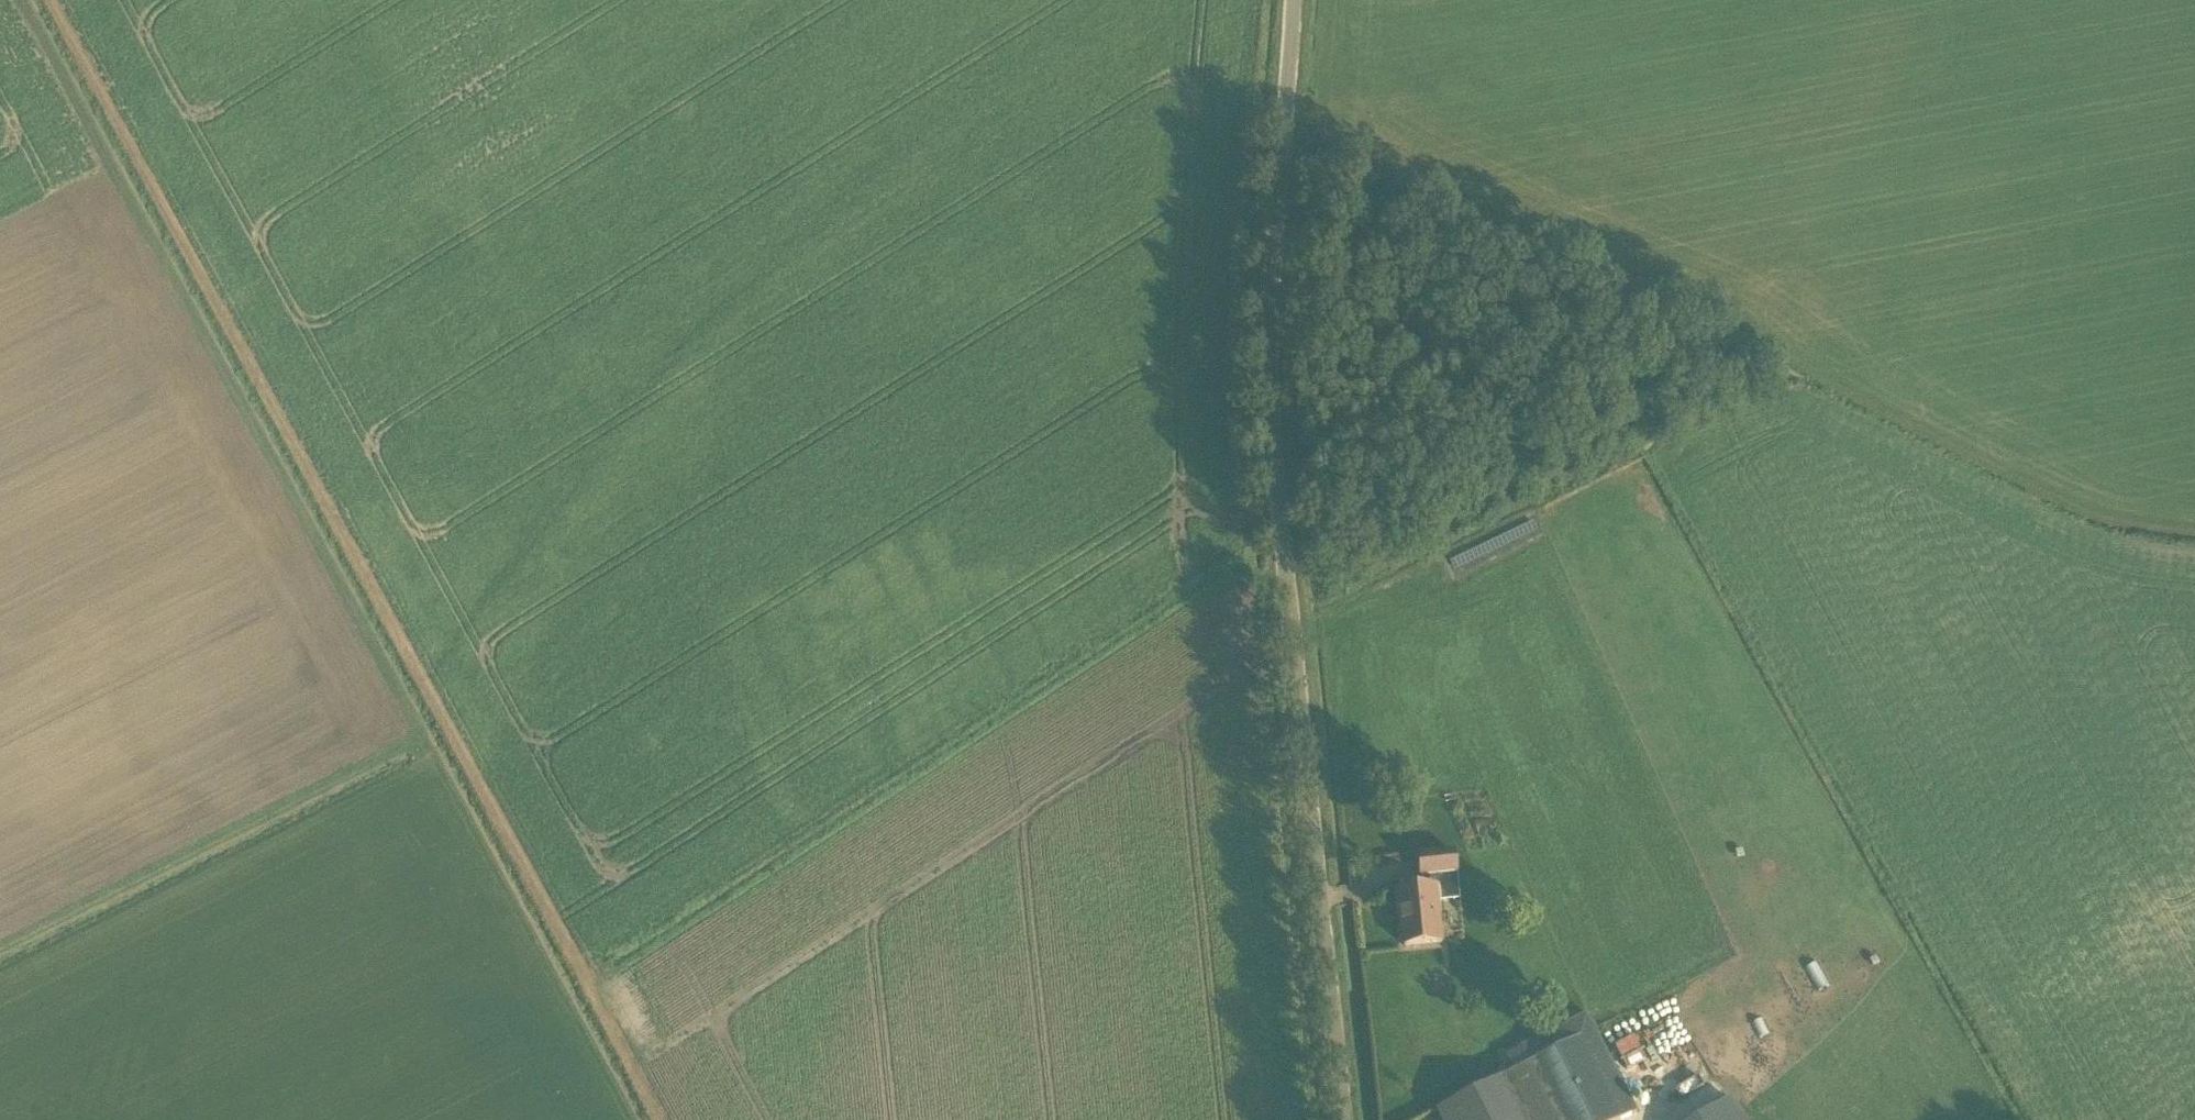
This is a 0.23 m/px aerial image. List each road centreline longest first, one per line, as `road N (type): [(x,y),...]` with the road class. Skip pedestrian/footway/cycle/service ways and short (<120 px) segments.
road 1 (unclassified): [(1343,1119),(1266,367),(1293,0)]

